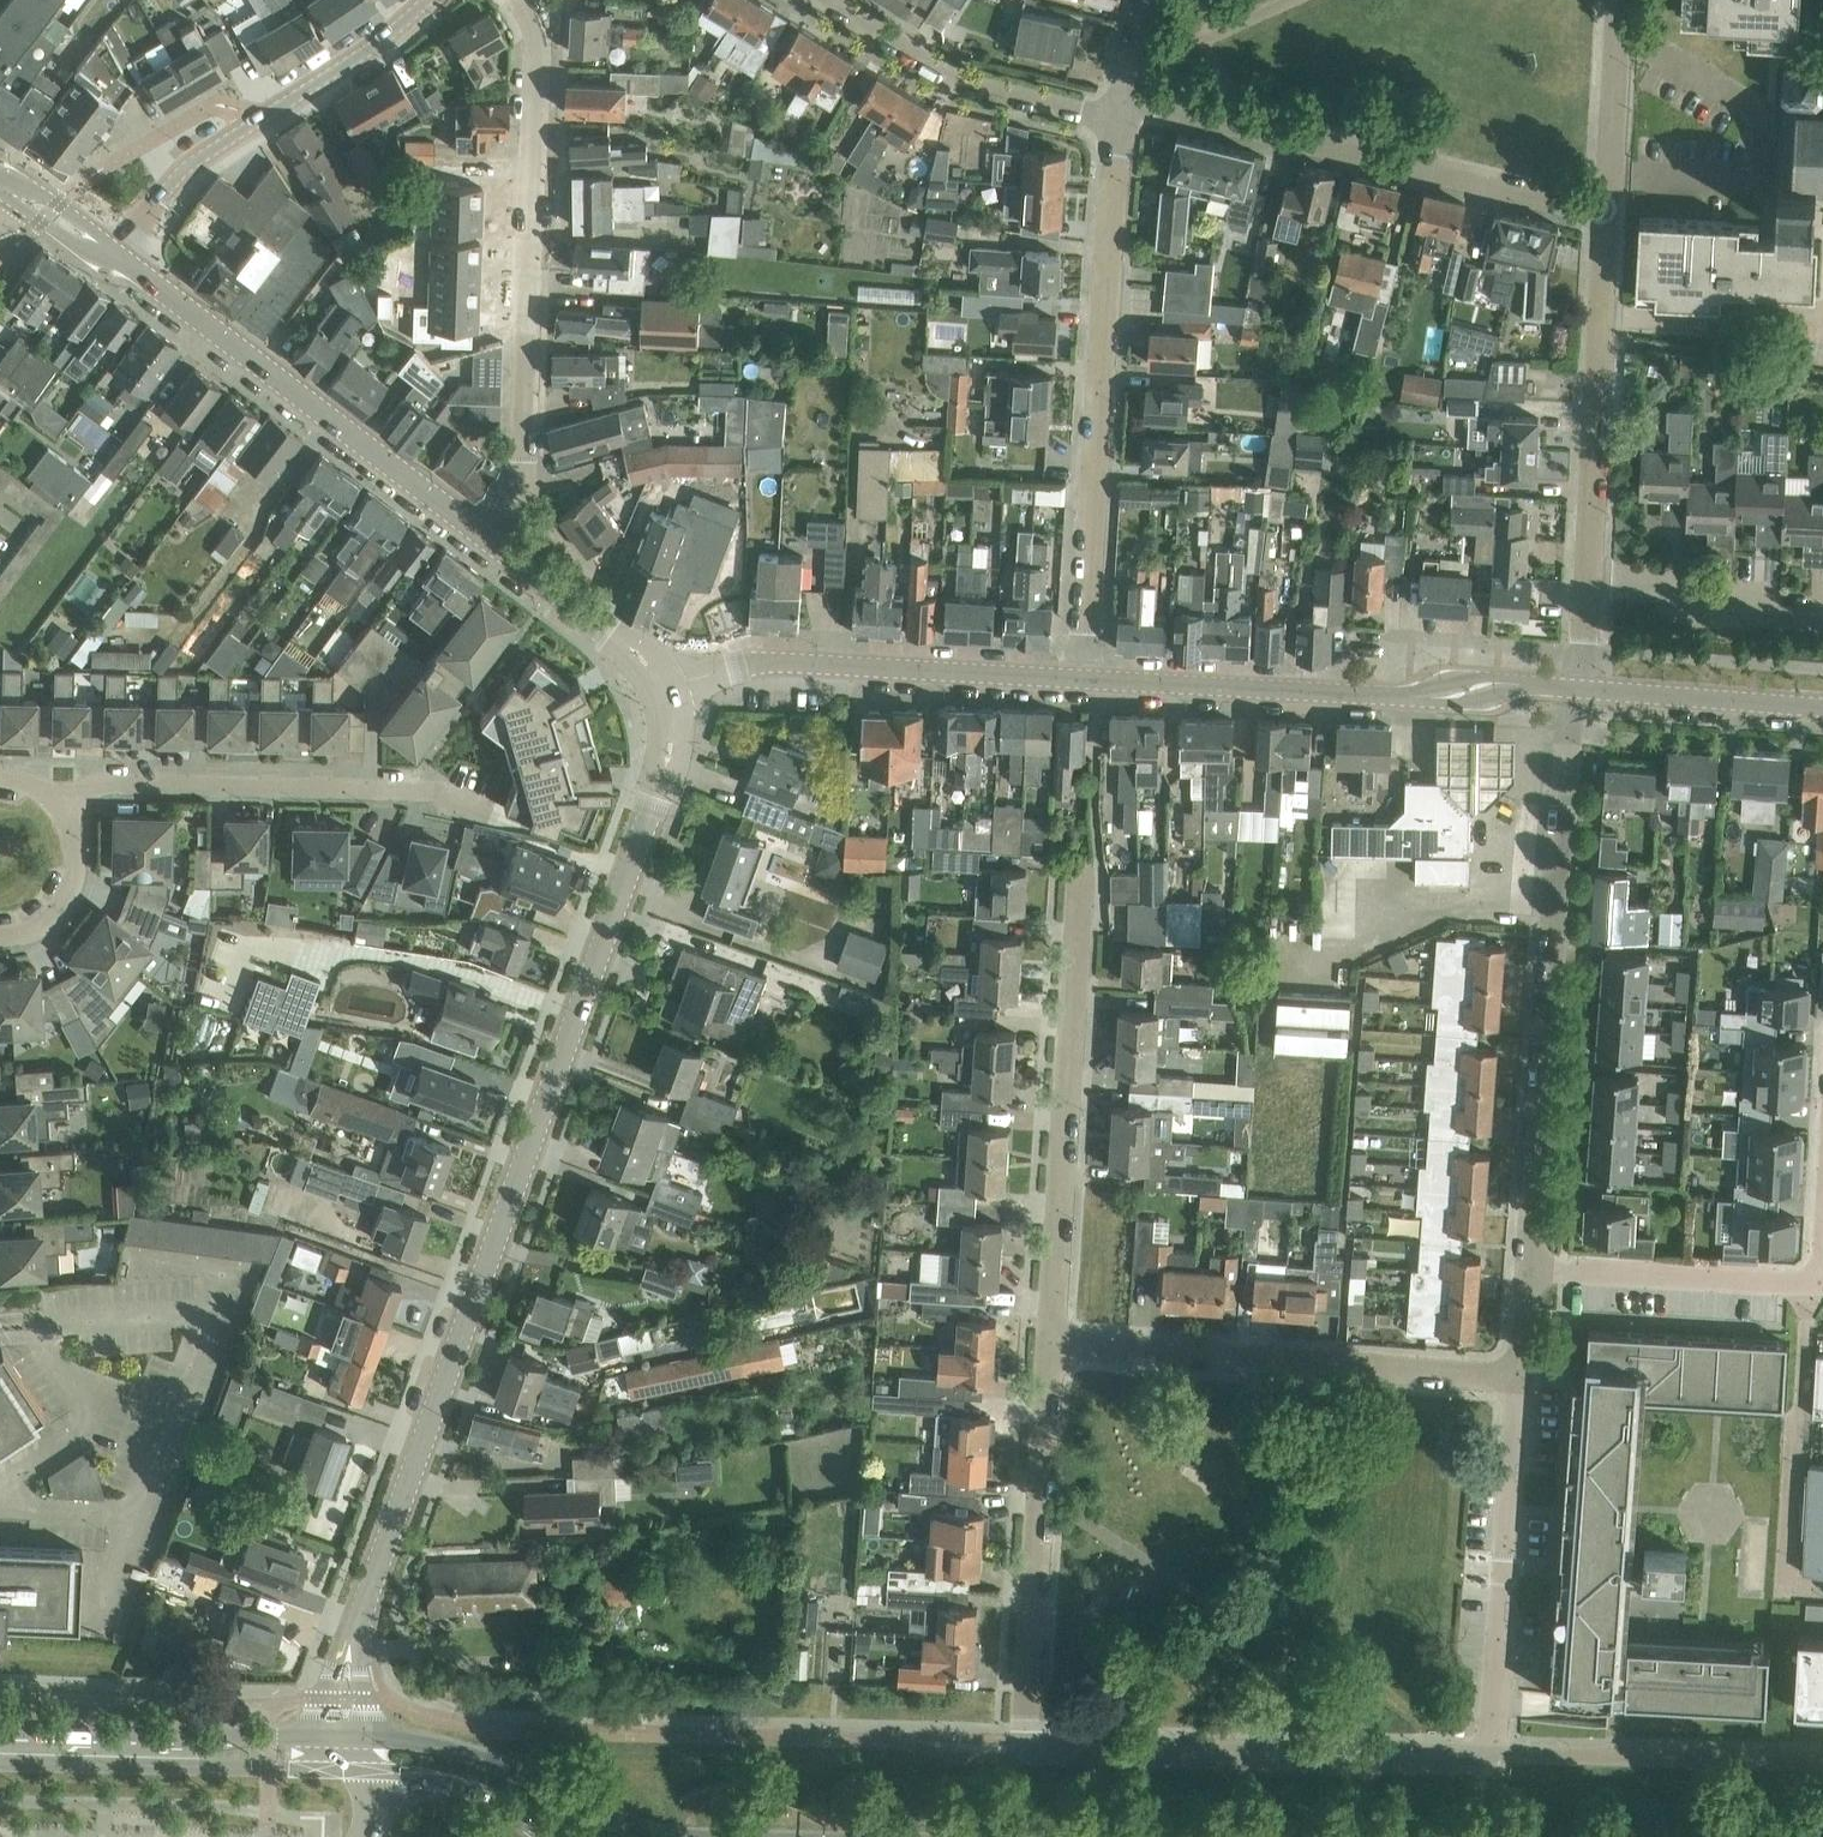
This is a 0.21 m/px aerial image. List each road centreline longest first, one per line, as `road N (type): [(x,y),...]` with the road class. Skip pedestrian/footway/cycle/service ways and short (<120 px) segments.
road 1 (tertiary): [(351,1644),(660,785),(671,731),(665,689)]
road 2 (residential): [(1492,1760),(1050,1749),(1026,1714),(1051,1349)]
road 3 (residential): [(1081,678),(1122,120)]
road 4 (unclassified): [(483,535),(524,481),(537,41),(520,0)]
road 5 (residential): [(61,803),(109,783),(443,792),(548,831)]
road 6 (residential): [(1608,213),(1126,97)]
road 7 (tertiary): [(1081,678),(1432,698),(1502,683),(1571,688)]
road 8 (residential): [(1083,866),(1051,1349)]
road 9 (residential): [(1521,1376),(1051,1349)]
road 10 (tertiary): [(483,535),(113,256)]
road 11 (tertiary): [(665,689),(765,661),(1081,678)]
road 12 (residential): [(113,256),(183,171),(366,53),(428,0)]
road 13 (residential): [(1529,1267),(1559,864)]
road 14 (residential): [(1492,1760),(1521,1376)]
road 15 (residential): [(1589,575),(1608,213)]
road 16 (secondary): [(690,1836),(596,1813),(425,1744),(347,1737)]
road 17 (residential): [(1822,1588),(1802,1587),(1787,1571),(1809,1282)]
road 18 (unclassified): [(827,0),(961,83),(1122,120)]
road 19 (residential): [(1529,1267),(1809,1282)]
road 20 (tertiary): [(1582,689),(1822,707)]
road 21 (unclassified): [(1822,613),(1705,609),(1638,577),(1589,575)]
road 22 (tertiary): [(665,689),(638,652),(483,535)]
road 23 (unclassified): [(1608,213),(1620,0)]
road 24 (secondary): [(165,1749),(230,1767),(370,1771)]
road 25 (secondary): [(370,1771),(473,1792),(553,1836)]
road 26 (secondary): [(347,1737),(230,1738),(165,1749)]
road 27 (unclassified): [(1559,864),(1571,688)]
road 28 (residential): [(0,936),(29,930),(65,898),(74,844),(61,803)]
road 29 (secondary): [(0,1747),(165,1749)]

